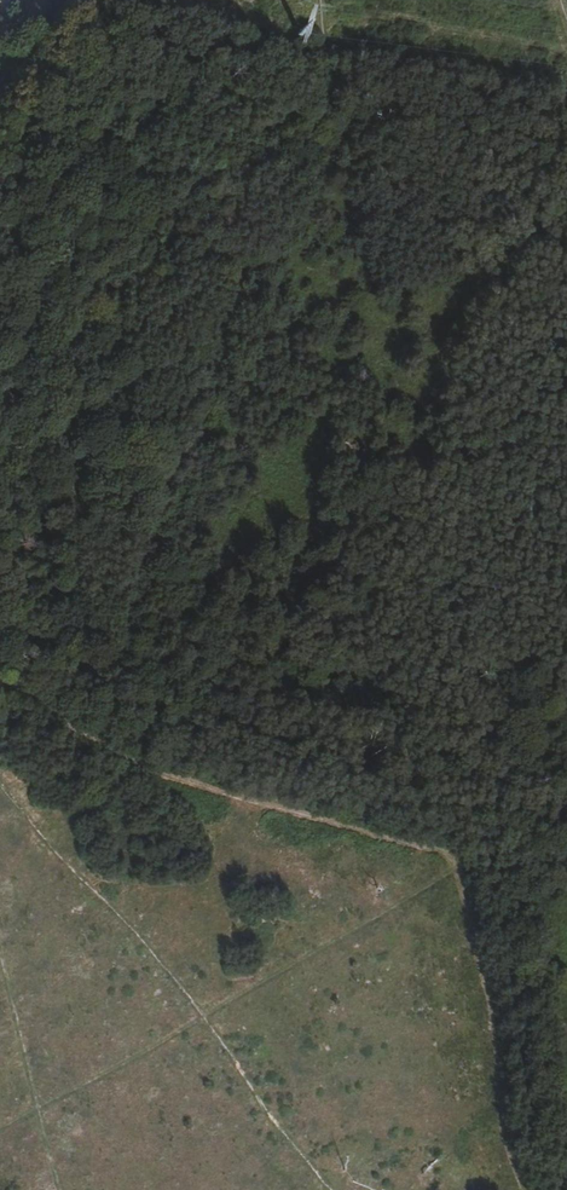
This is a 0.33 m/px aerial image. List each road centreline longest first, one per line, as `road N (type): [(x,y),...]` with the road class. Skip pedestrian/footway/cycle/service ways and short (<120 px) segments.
road 1 (track): [(317,41),(566,75)]

